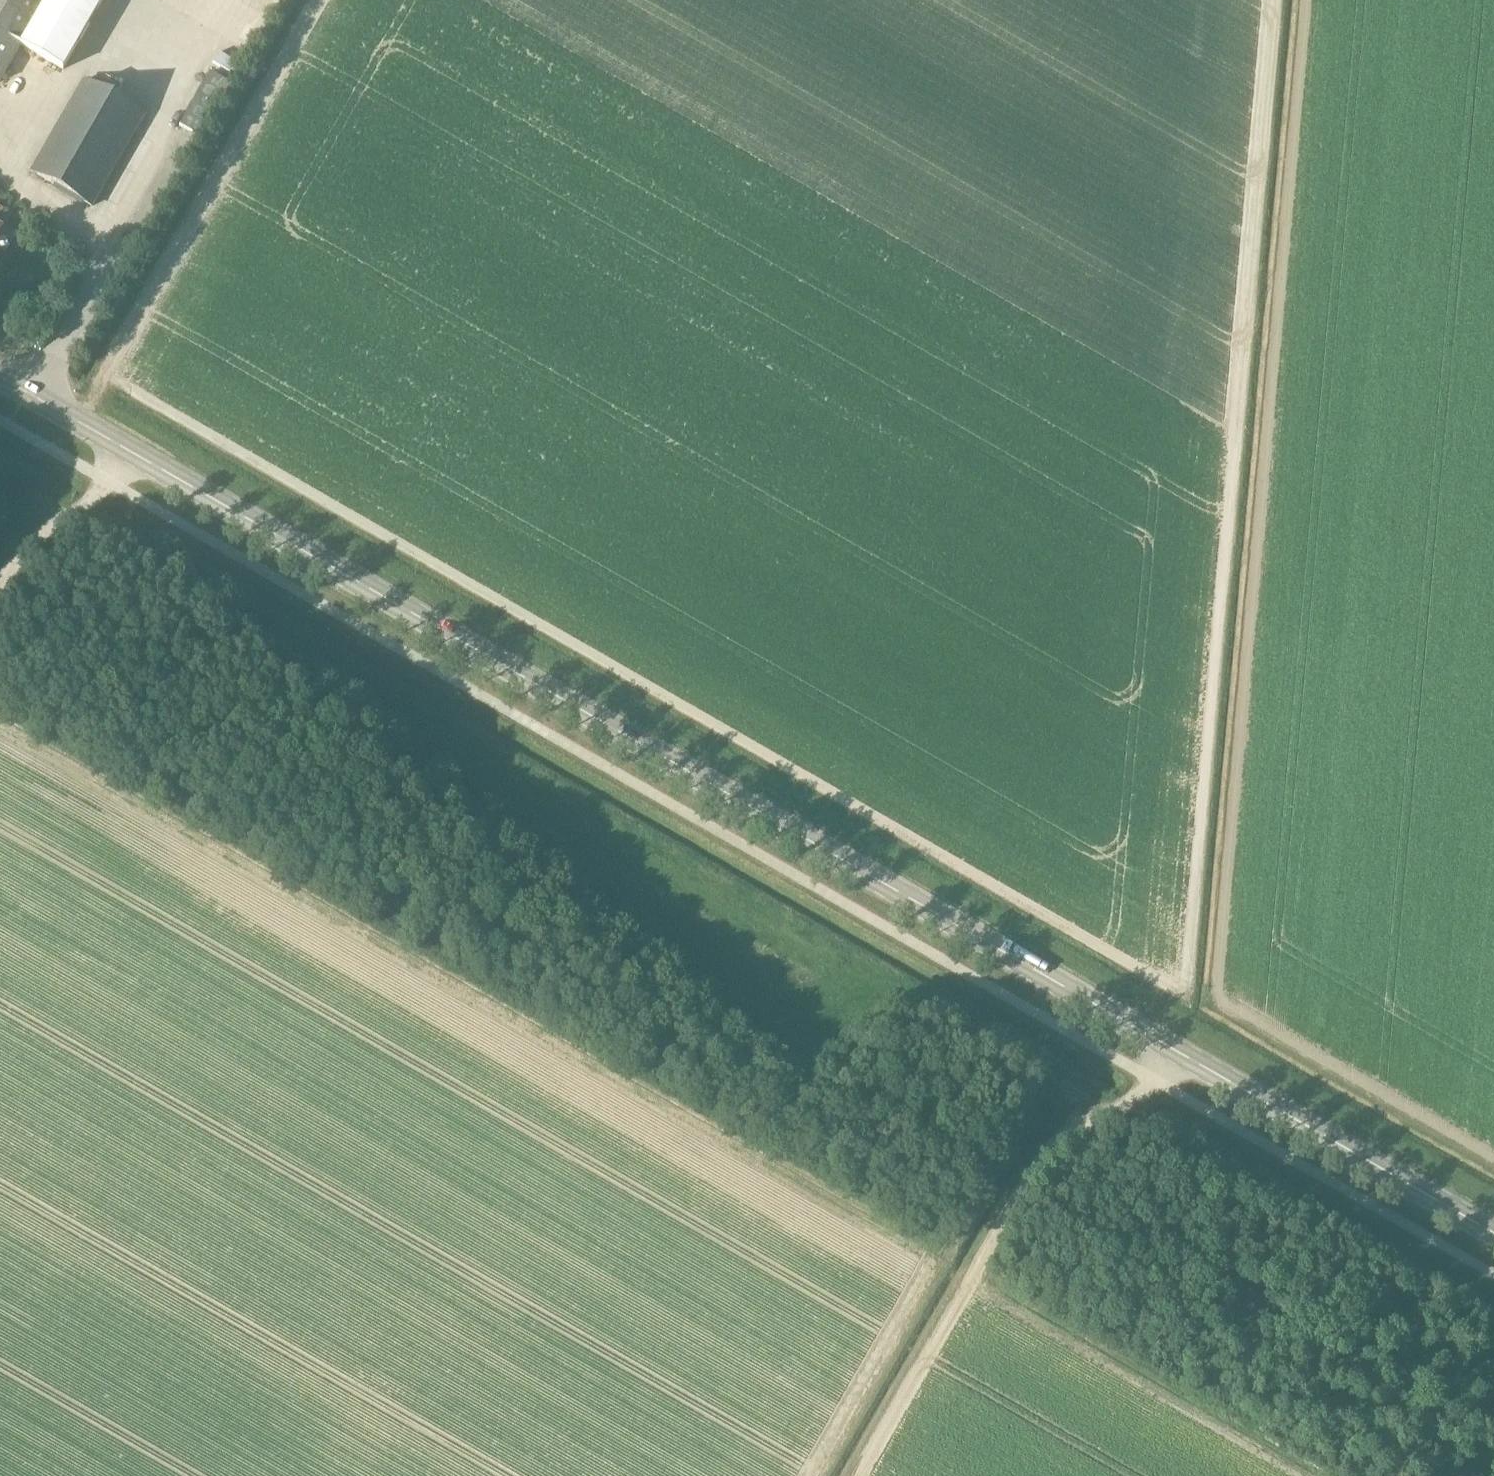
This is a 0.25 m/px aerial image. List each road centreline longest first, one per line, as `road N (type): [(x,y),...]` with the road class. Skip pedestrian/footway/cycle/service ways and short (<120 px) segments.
road 1 (primary): [(1493,1233),(0,377)]
road 2 (track): [(1147,1084),(1046,1149),(855,1475)]

